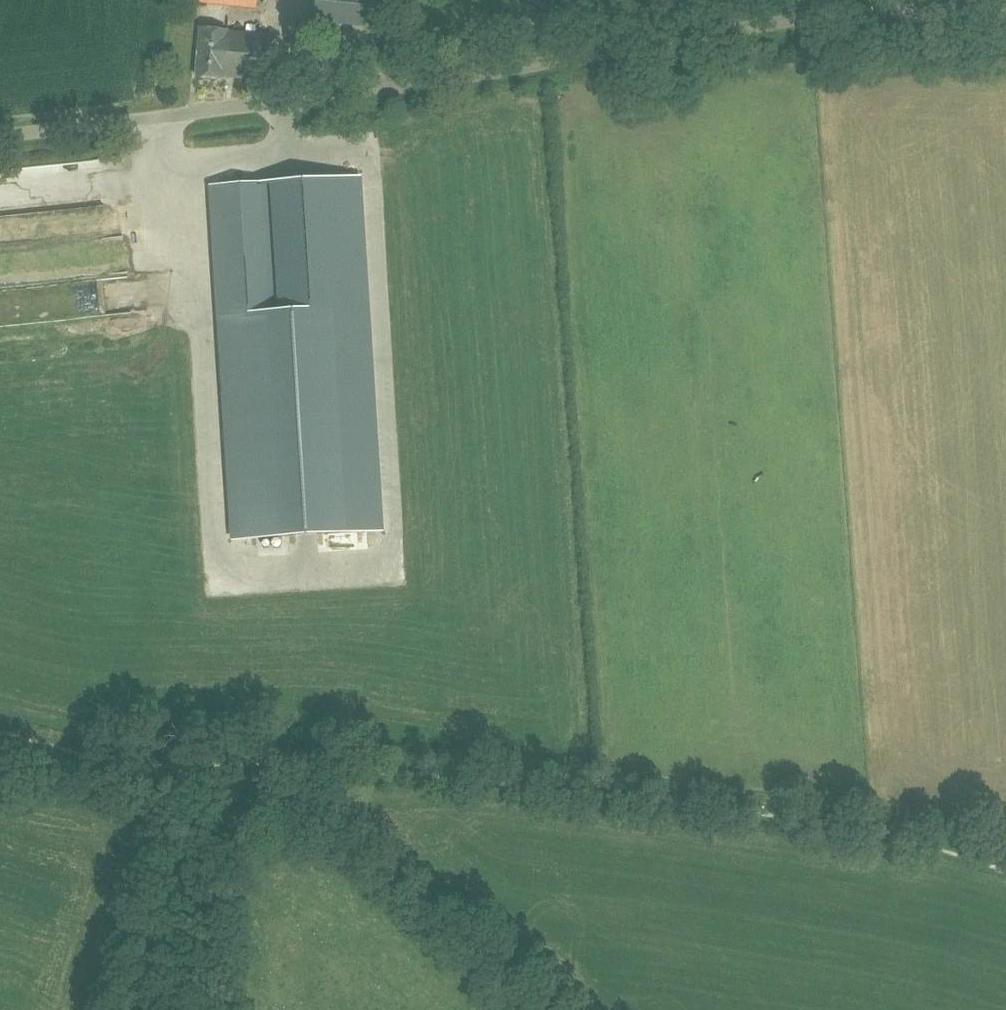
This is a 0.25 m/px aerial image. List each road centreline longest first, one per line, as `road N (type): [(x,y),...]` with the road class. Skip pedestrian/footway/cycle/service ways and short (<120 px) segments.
road 1 (unclassified): [(1005,14),(822,16),(495,73),(0,137)]

